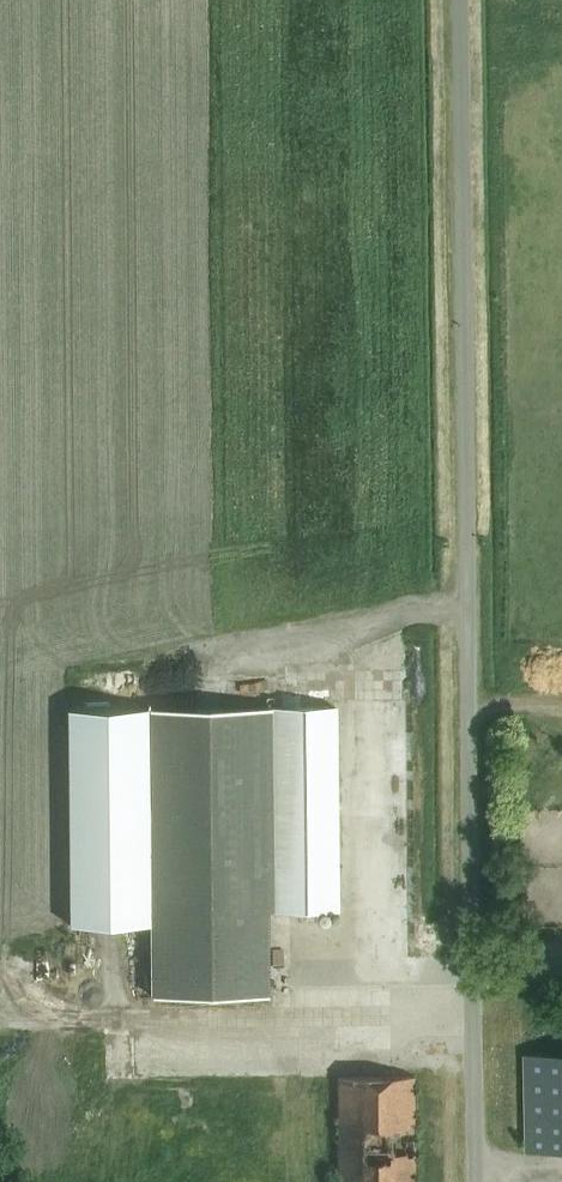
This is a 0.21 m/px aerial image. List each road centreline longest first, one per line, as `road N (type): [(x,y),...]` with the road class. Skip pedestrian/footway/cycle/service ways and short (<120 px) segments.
road 1 (unclassified): [(476,1181),(462,0)]

